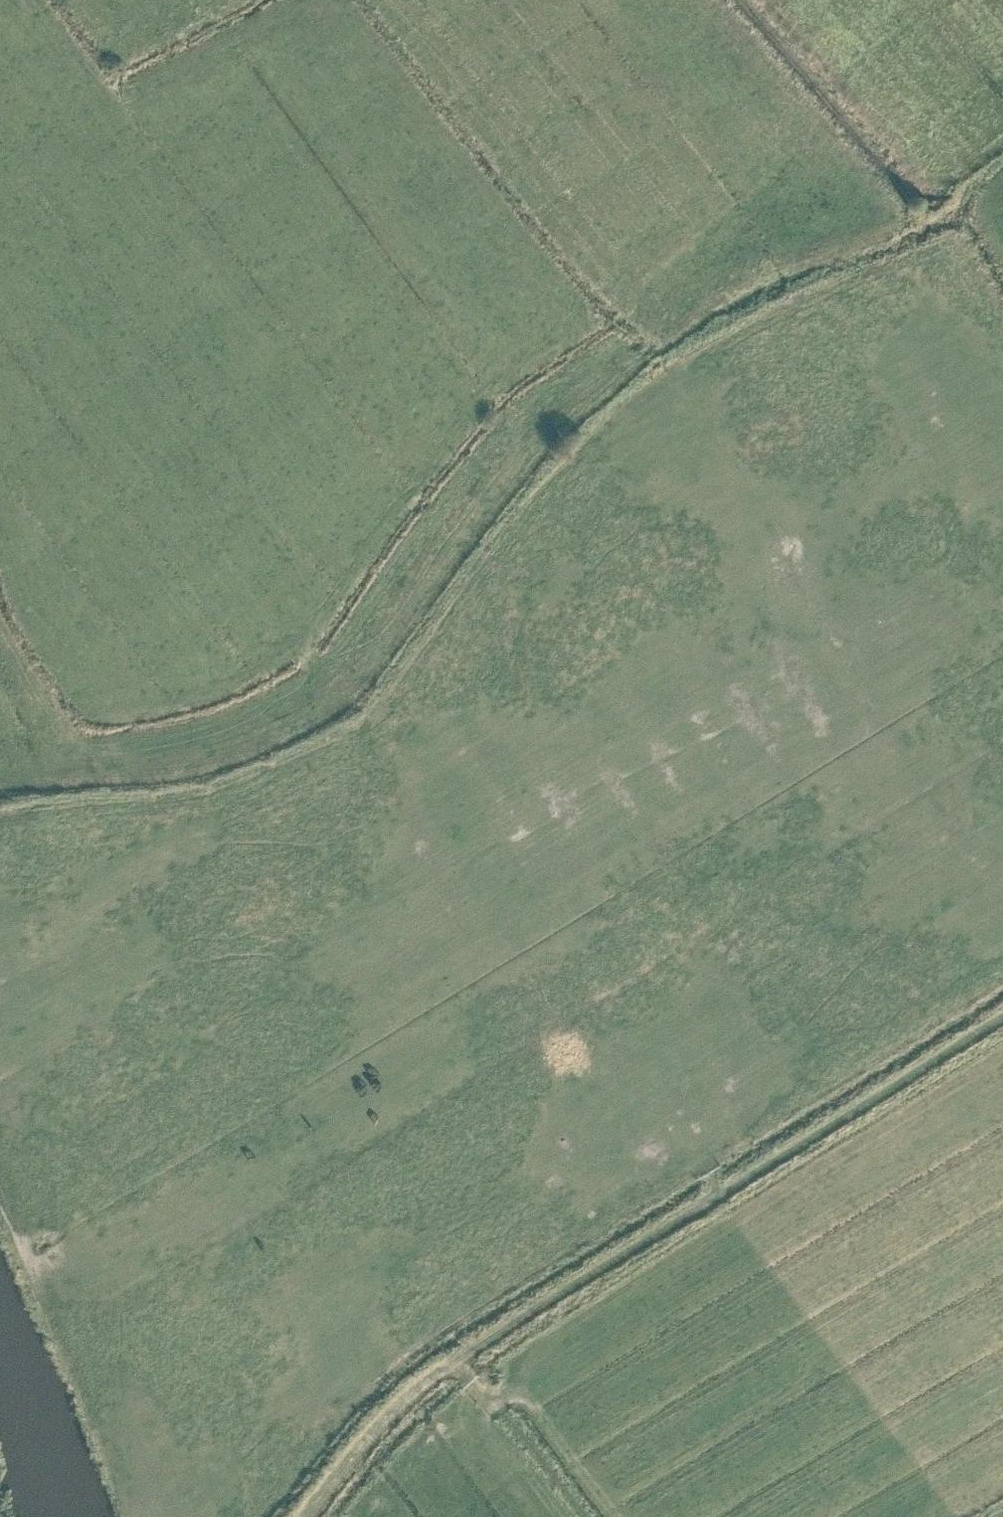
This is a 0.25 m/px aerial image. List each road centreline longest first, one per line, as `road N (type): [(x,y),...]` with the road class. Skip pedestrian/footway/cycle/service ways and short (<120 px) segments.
road 1 (track): [(306,1516),(359,1450),(471,1359),(1002,1021)]

